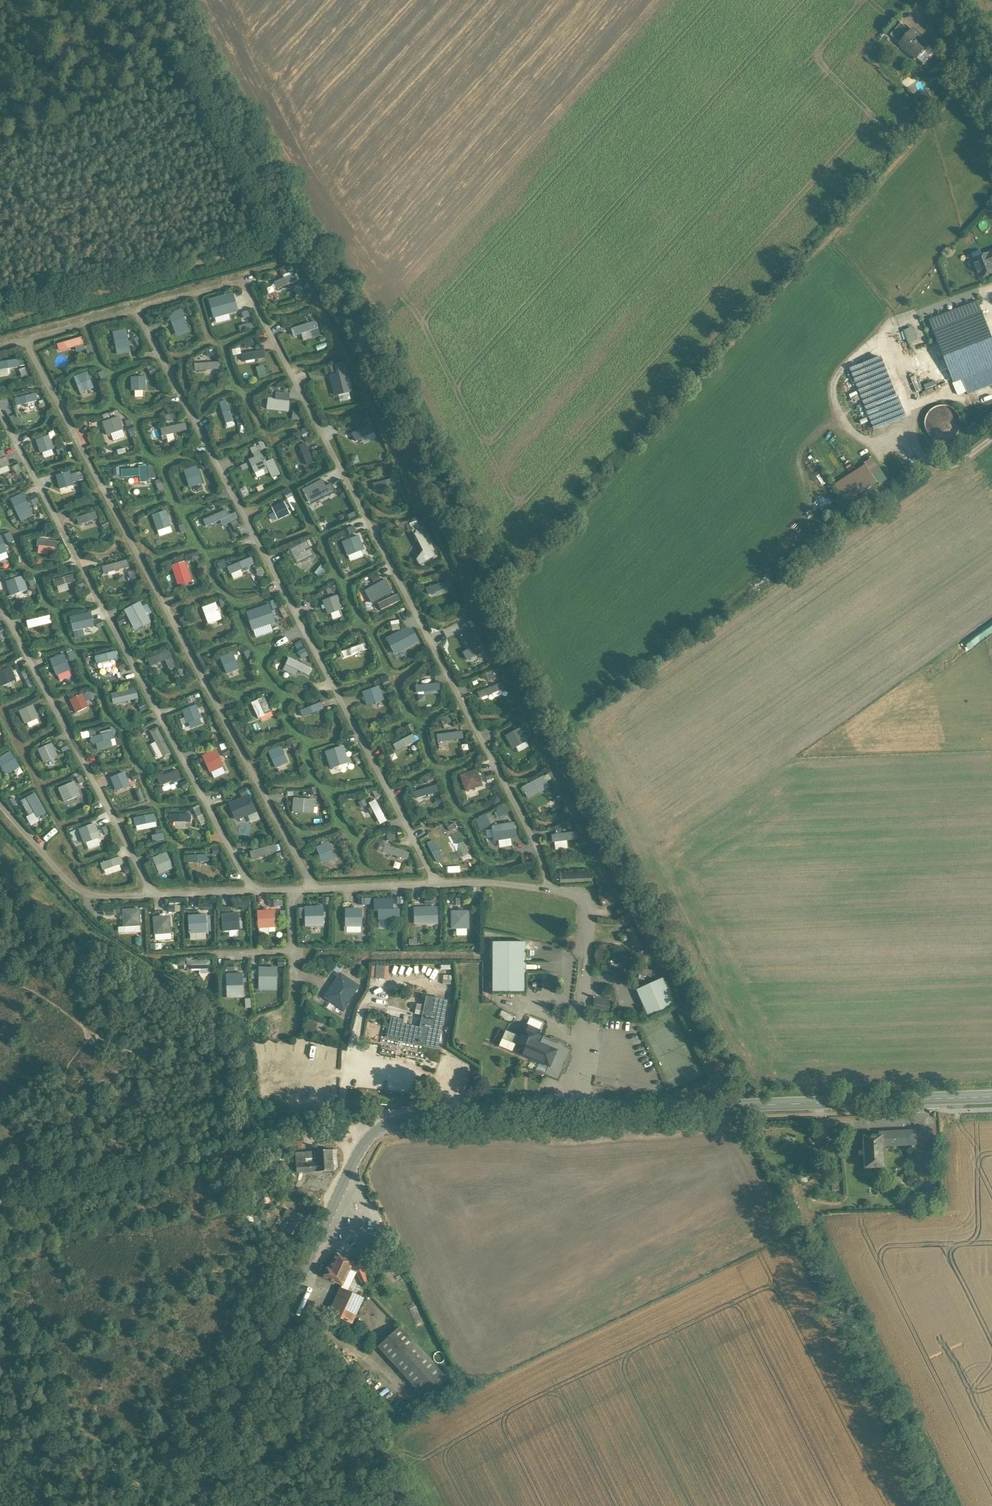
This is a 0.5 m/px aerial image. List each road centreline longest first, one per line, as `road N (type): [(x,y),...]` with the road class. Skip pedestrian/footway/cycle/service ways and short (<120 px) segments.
road 1 (secondary): [(198,1505),(347,1174),(379,1128),(406,1118),(731,1107)]
road 2 (track): [(222,1103),(225,1049),(208,1005),(173,991),(89,935),(0,840)]
road 3 (track): [(342,1130),(0,1209)]
road 4 (track): [(281,237),(0,324)]
road 5 (track): [(160,0),(281,237)]
road 6 (secondary): [(991,1097),(731,1107)]
road 7 (unclassified): [(923,0),(991,120)]

